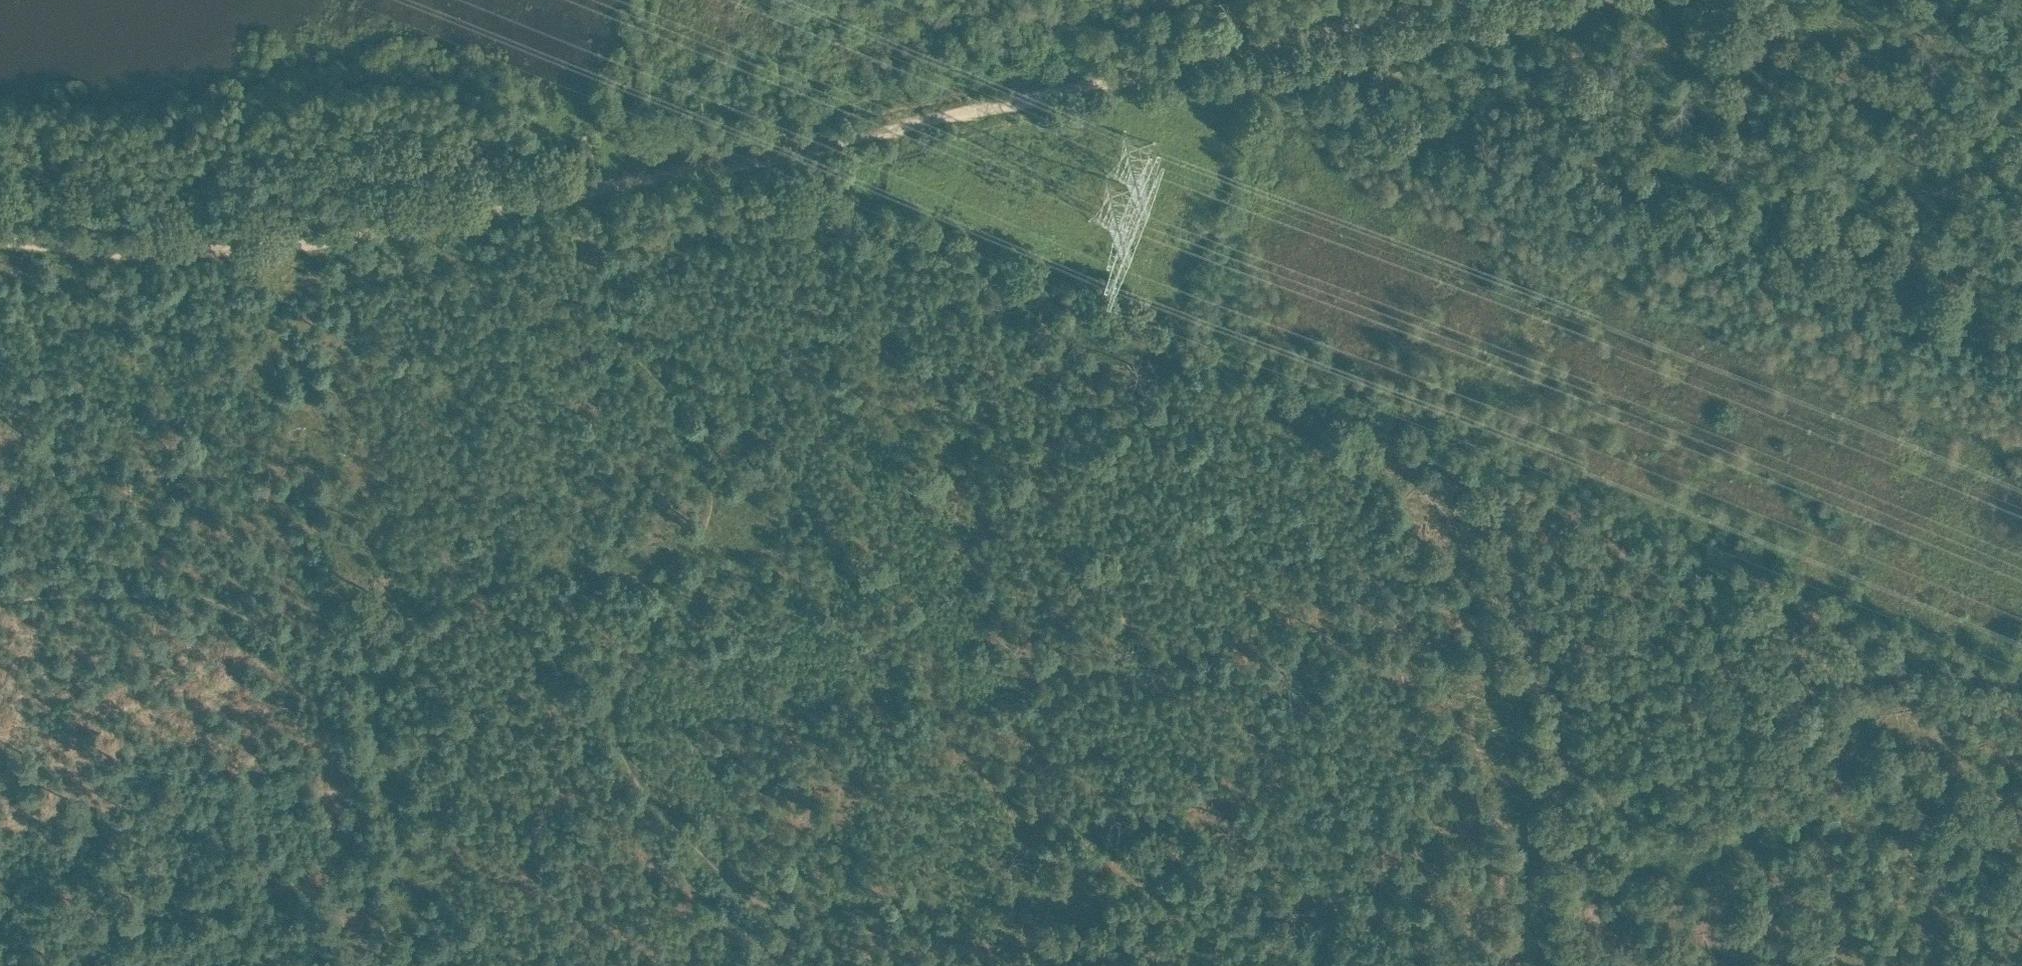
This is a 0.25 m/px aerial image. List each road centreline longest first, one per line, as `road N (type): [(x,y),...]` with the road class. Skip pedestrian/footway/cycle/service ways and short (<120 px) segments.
road 1 (track): [(1410,0),(605,190)]
road 2 (track): [(605,190),(332,248),(208,255),(0,231)]

